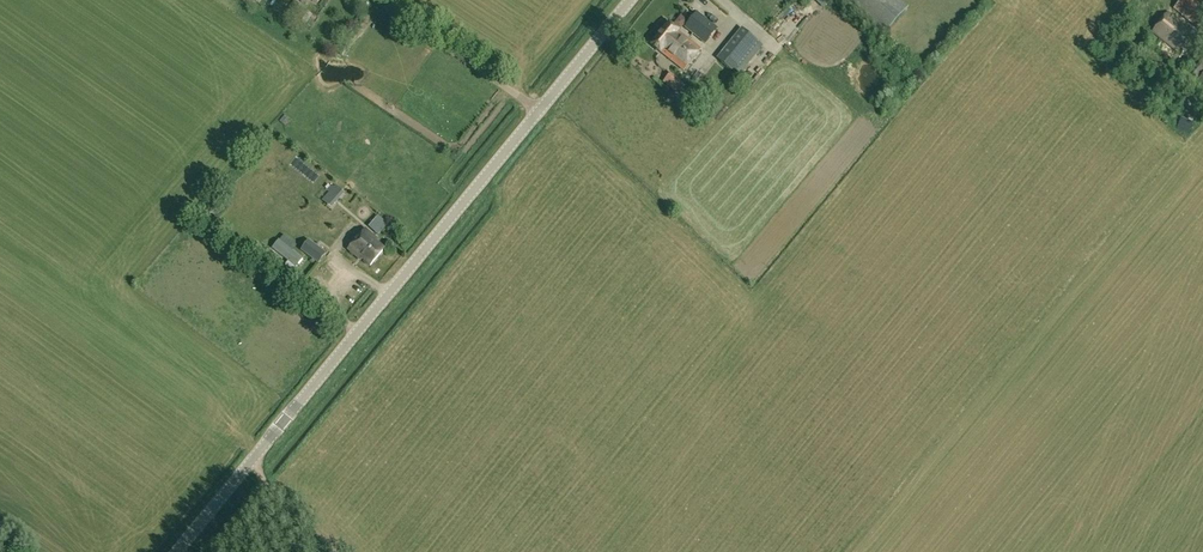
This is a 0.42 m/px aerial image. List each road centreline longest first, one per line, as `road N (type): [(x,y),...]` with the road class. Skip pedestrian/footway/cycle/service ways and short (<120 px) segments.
road 1 (tertiary): [(179,551),(632,0)]

